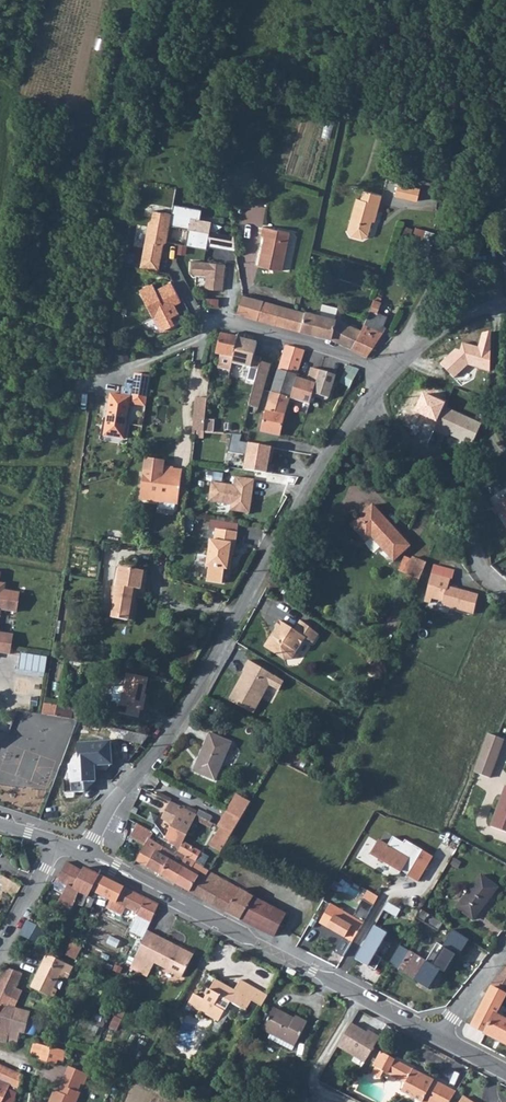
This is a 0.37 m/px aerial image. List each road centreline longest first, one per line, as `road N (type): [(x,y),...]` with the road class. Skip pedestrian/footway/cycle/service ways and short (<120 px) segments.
road 1 (residential): [(84,853),(114,800),(185,714),(366,403)]
road 2 (tertiary): [(84,853),(441,1036)]
road 3 (track): [(501,305),(464,128),(466,0)]
road 4 (residential): [(505,597),(482,569),(464,491),(366,403)]
road 5 (residential): [(205,316),(389,372)]
road 6 (residential): [(389,372),(463,318),(505,305)]
road 7 (residential): [(0,951),(57,843)]

